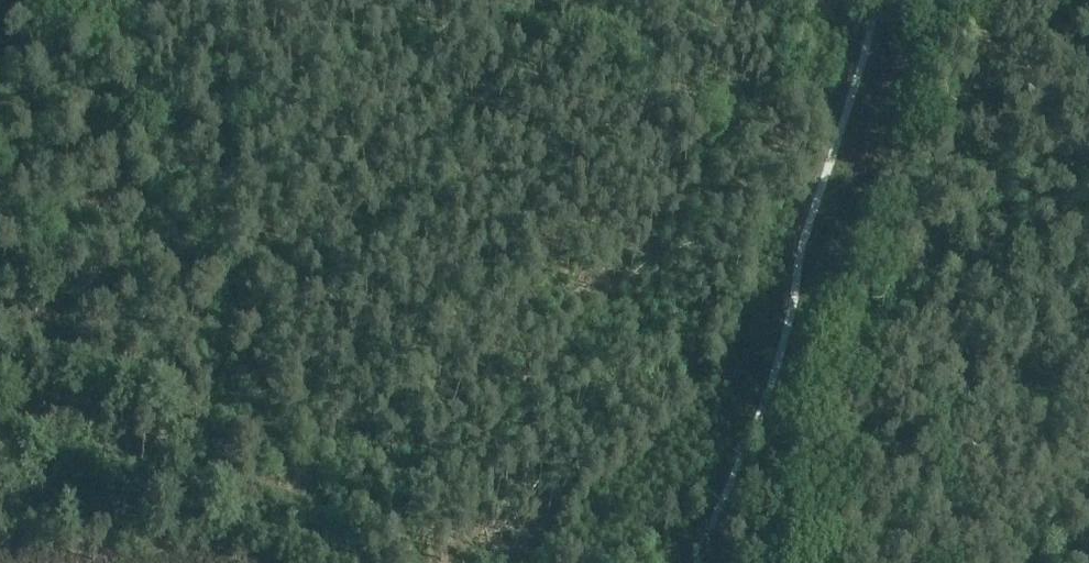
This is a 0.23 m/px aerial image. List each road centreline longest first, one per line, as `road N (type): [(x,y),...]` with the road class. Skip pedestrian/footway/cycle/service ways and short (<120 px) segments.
road 1 (track): [(730,562),(953,0)]

